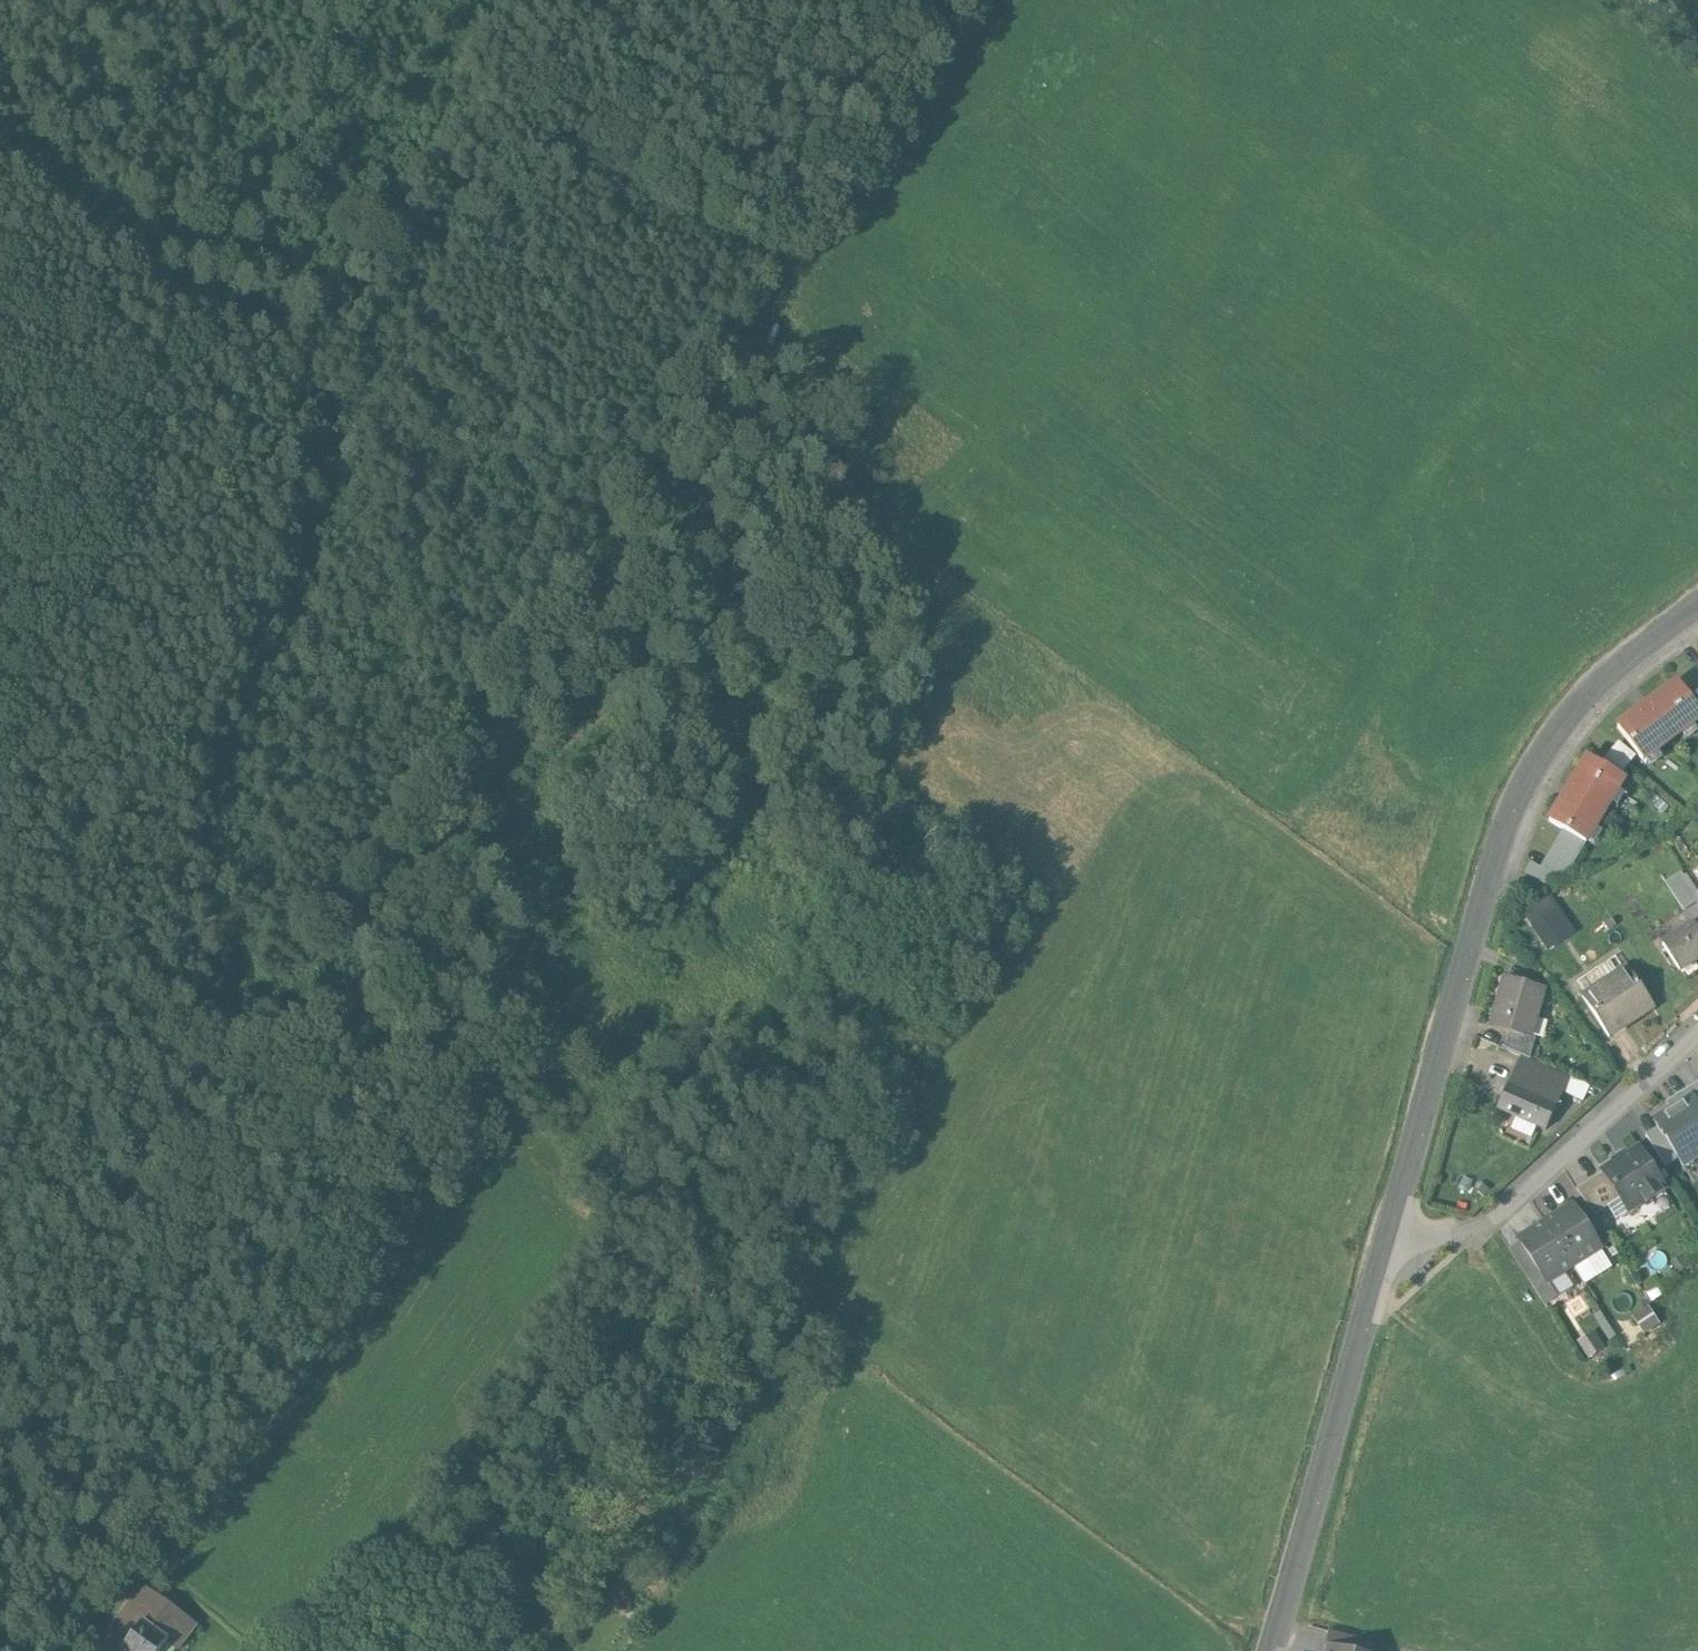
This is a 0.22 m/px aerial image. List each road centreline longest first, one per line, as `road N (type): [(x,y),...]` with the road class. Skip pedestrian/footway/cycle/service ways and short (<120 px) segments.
road 1 (tertiary): [(1385,1250),(1480,917),(1532,778),(1607,681),(1697,610)]
road 2 (tertiary): [(1271,1650),(1385,1250)]
road 3 (residential): [(1697,1038),(1501,1222),(1445,1242),(1385,1250)]

